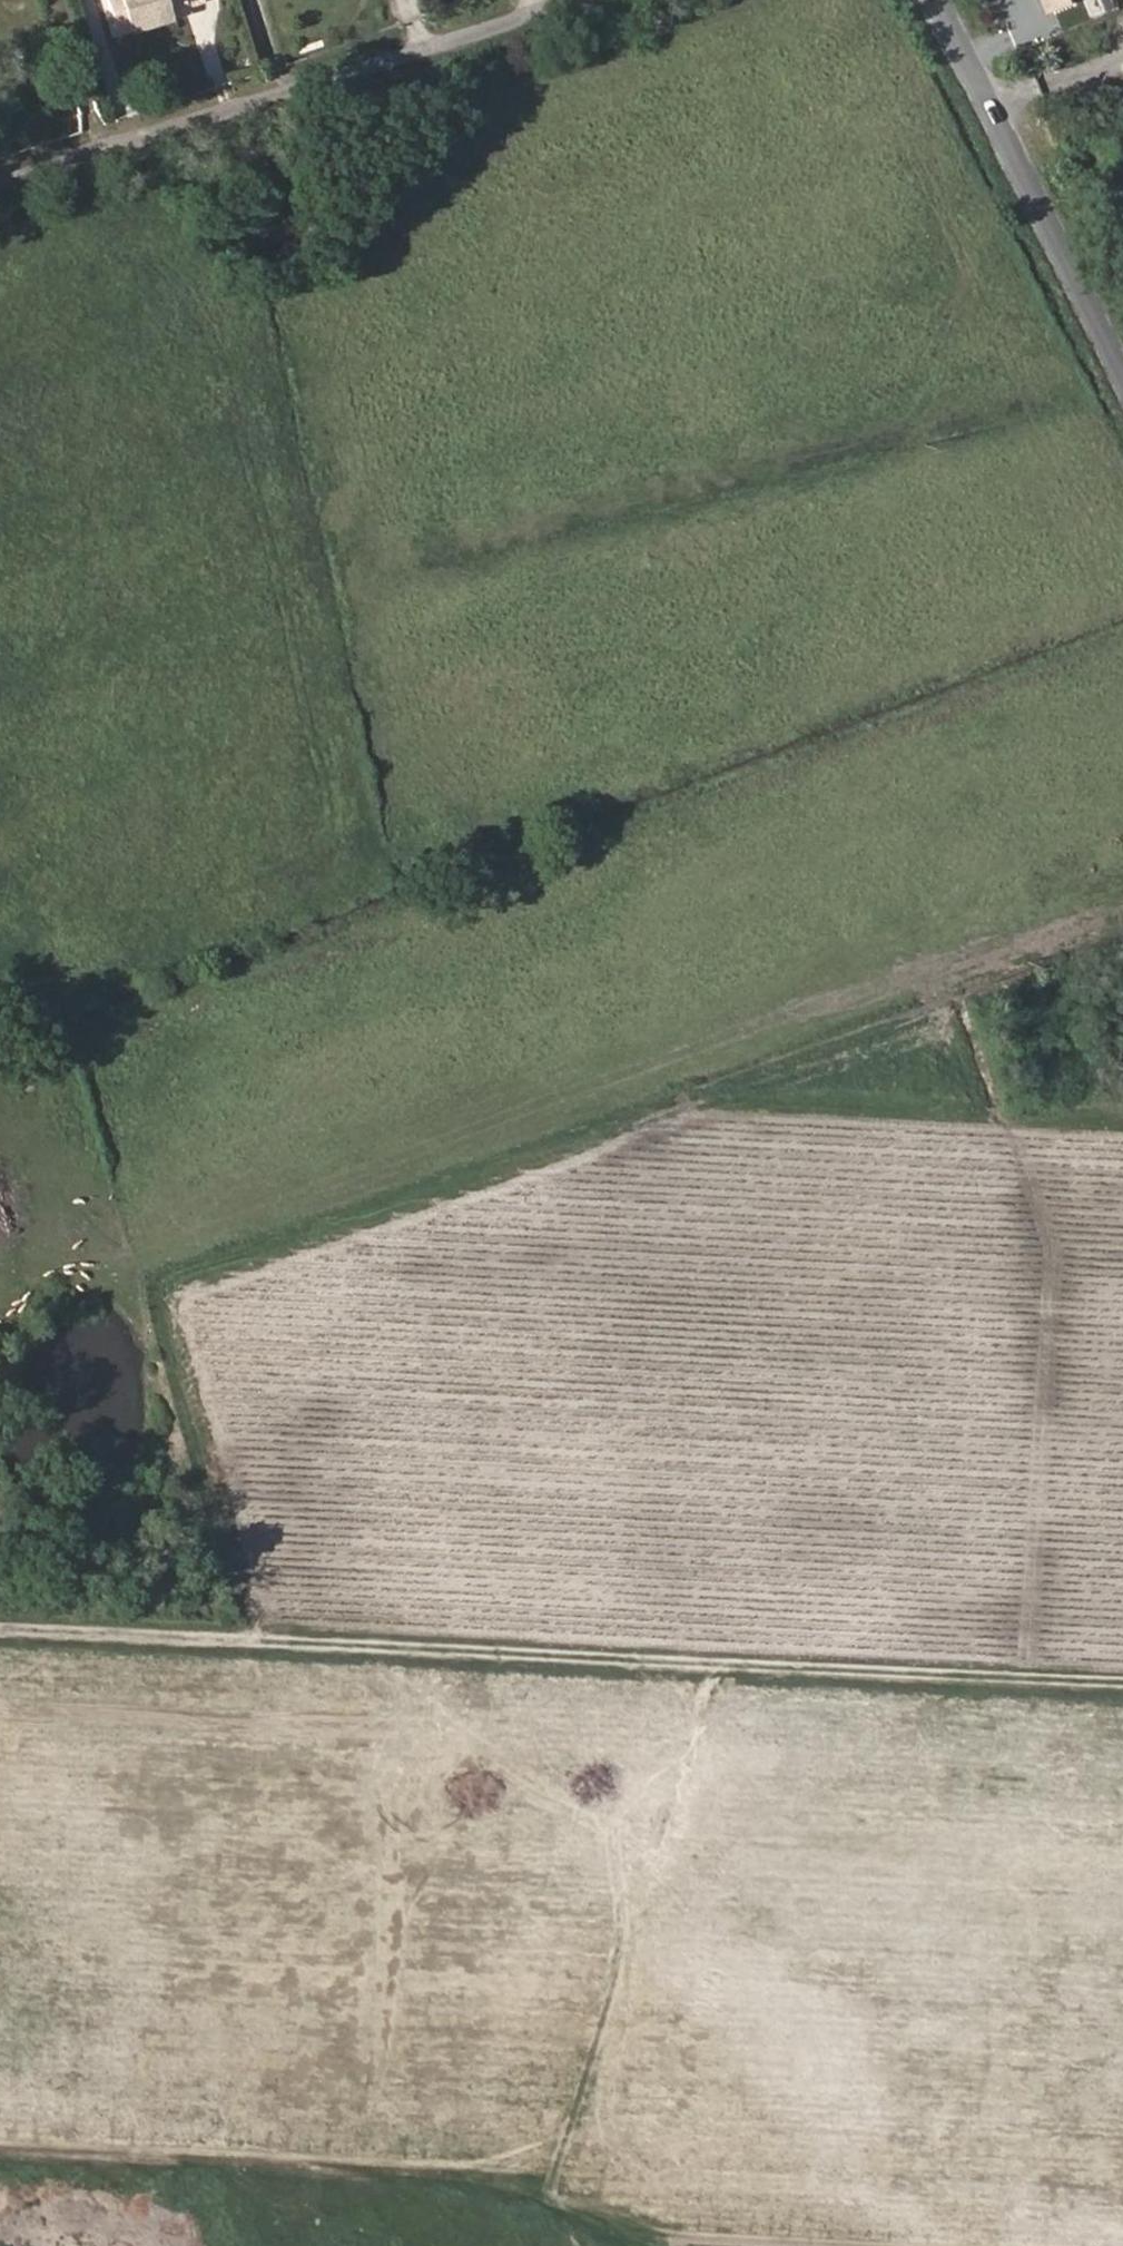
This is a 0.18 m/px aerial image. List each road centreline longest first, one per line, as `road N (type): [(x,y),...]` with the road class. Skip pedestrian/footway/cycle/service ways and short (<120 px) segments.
road 1 (track): [(0,1636),(1122,1681)]
road 2 (residential): [(568,0),(0,186)]
road 3 (residential): [(1122,354),(941,0)]

